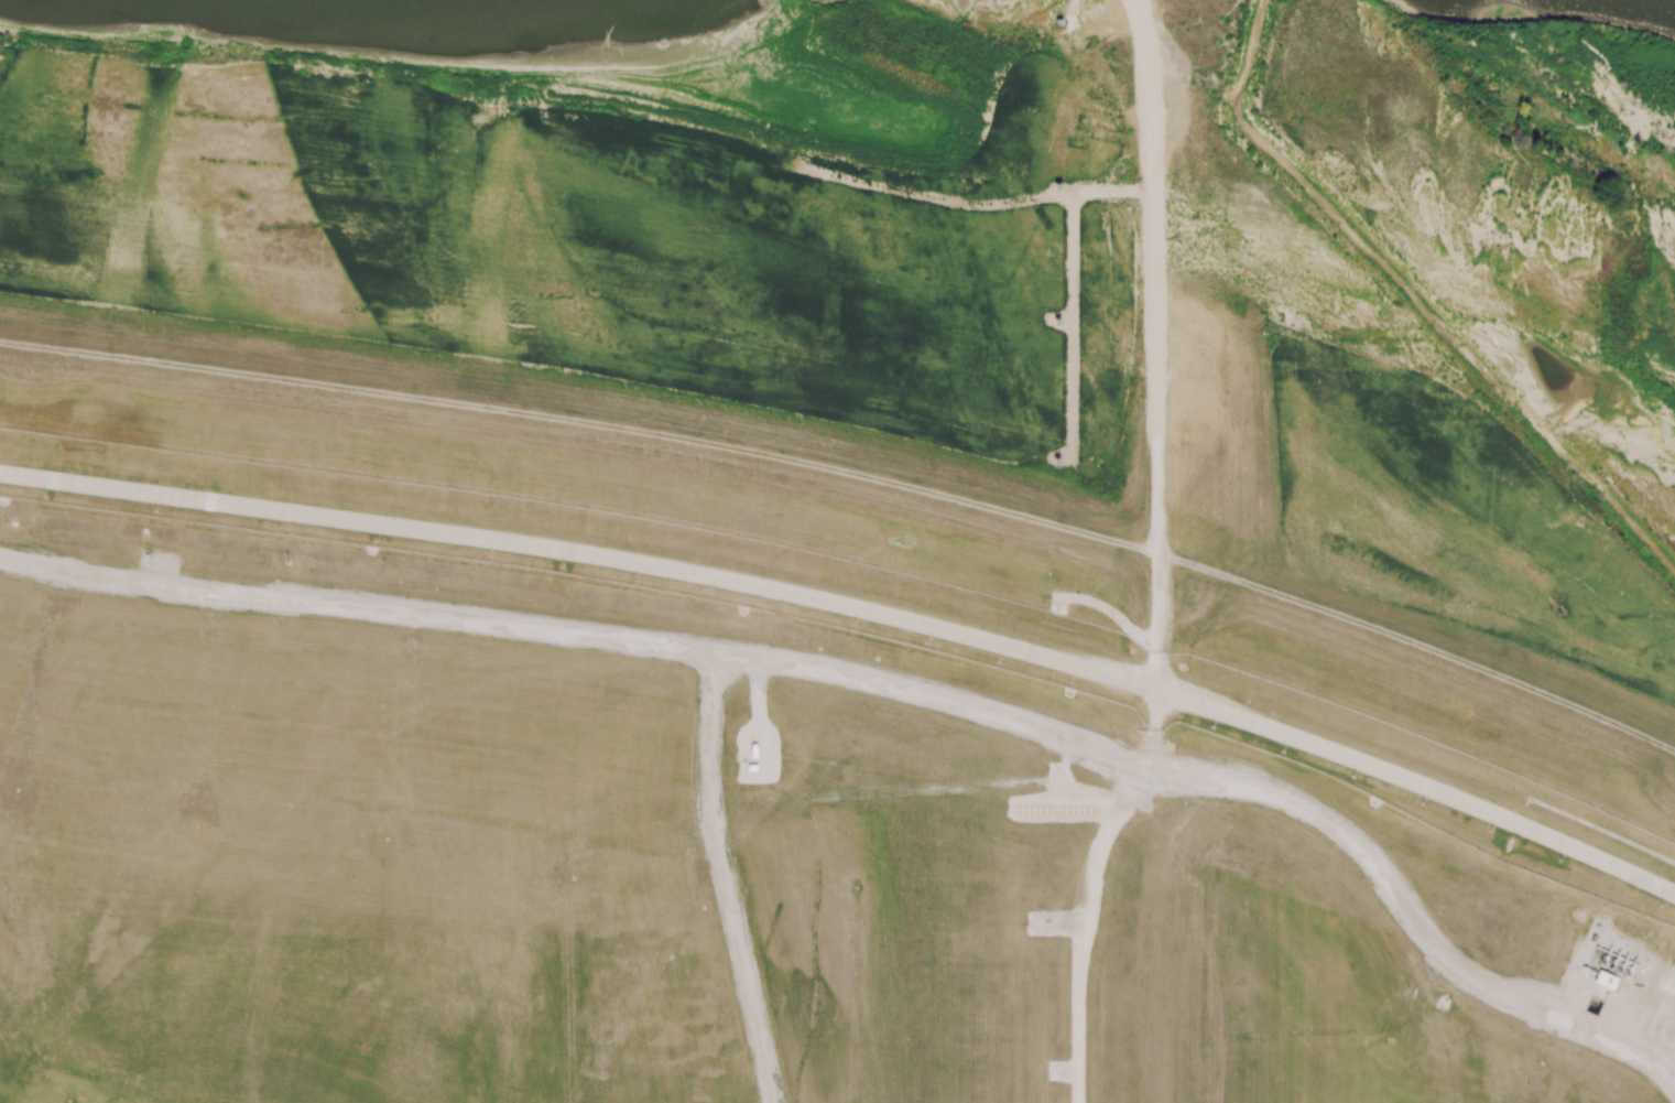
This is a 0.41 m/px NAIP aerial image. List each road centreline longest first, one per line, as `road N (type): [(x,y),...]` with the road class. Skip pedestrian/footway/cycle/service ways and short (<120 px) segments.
road 1 (track): [(1131,0),(1146,86),(1162,550),(1155,691)]
road 2 (track): [(1053,456),(1070,456),(1069,192),(1148,187)]
road 3 (track): [(1157,641),(1089,598),(1058,598),(1058,606)]

